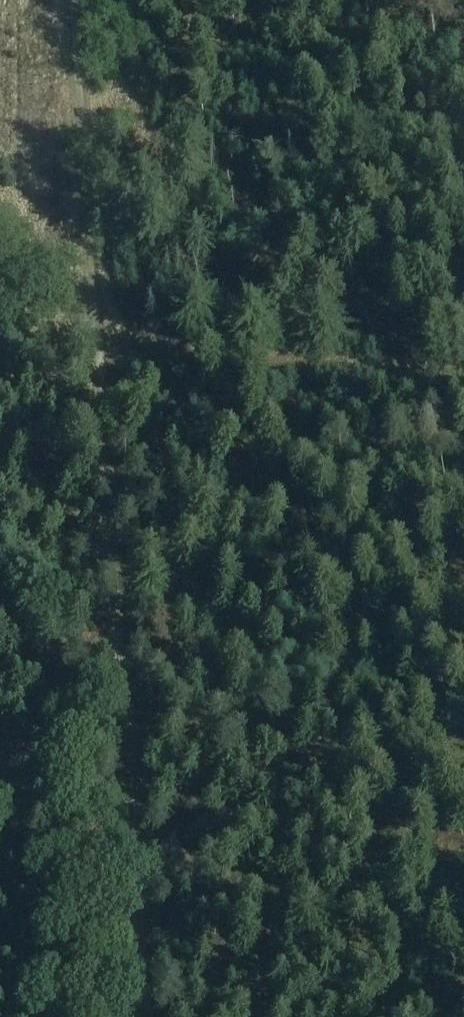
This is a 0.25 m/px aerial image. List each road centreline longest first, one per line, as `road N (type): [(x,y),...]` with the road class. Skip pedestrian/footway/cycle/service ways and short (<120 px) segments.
road 1 (track): [(70,0),(138,1016)]
road 2 (track): [(0,263),(123,345),(463,374)]

